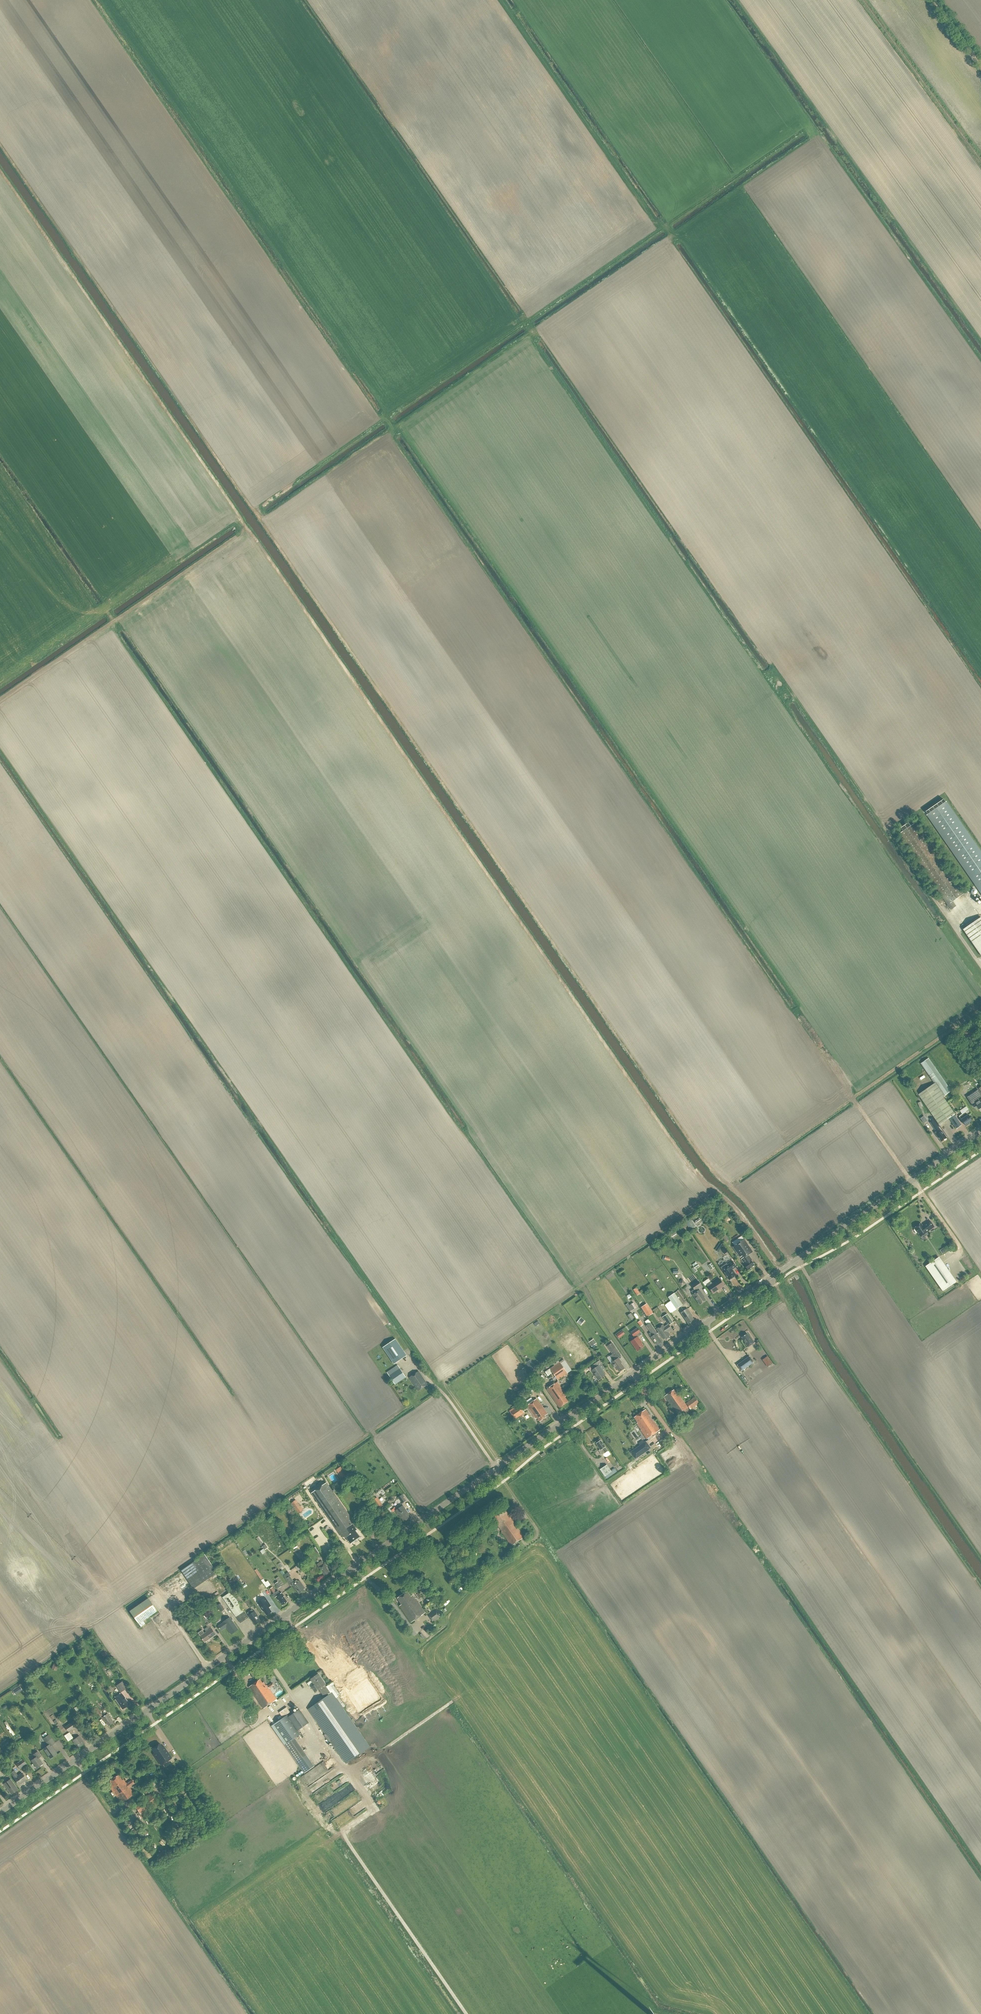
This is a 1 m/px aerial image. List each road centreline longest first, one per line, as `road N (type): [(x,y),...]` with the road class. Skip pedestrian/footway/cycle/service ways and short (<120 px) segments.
road 1 (track): [(0,166),(684,1153),(735,1206),(780,1272)]
road 2 (tertiary): [(0,1812),(980,1132)]

